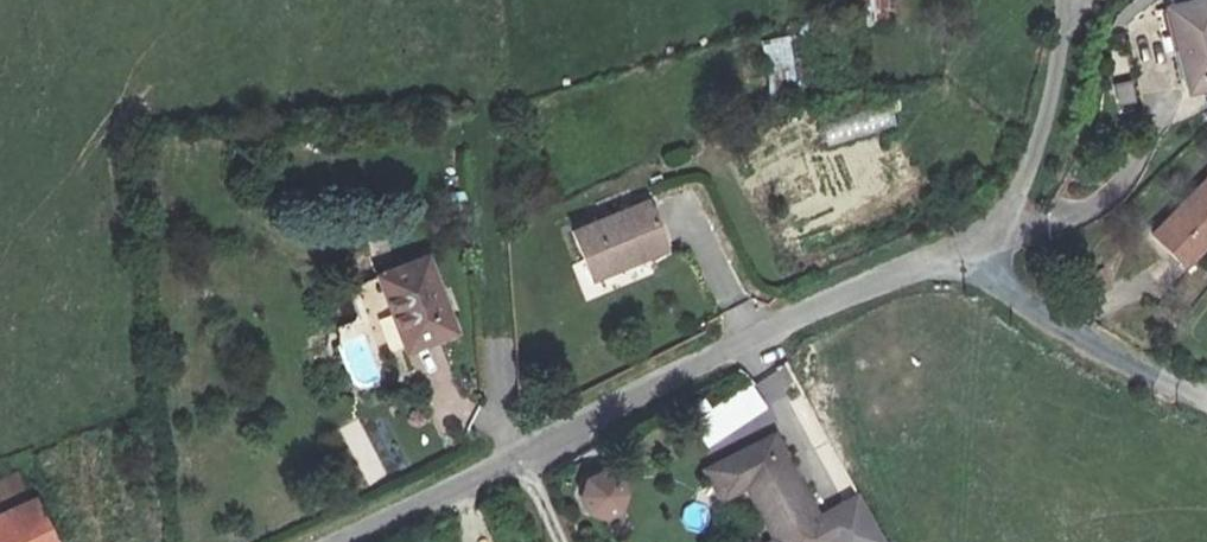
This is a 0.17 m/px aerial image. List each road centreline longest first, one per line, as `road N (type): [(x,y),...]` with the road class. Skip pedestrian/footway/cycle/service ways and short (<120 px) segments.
road 1 (unclassified): [(335,541),(844,296),(944,261),(979,258)]
road 2 (residential): [(1063,0),(1033,162),(979,258)]
road 3 (residential): [(979,258),(1055,322),(1206,402)]

